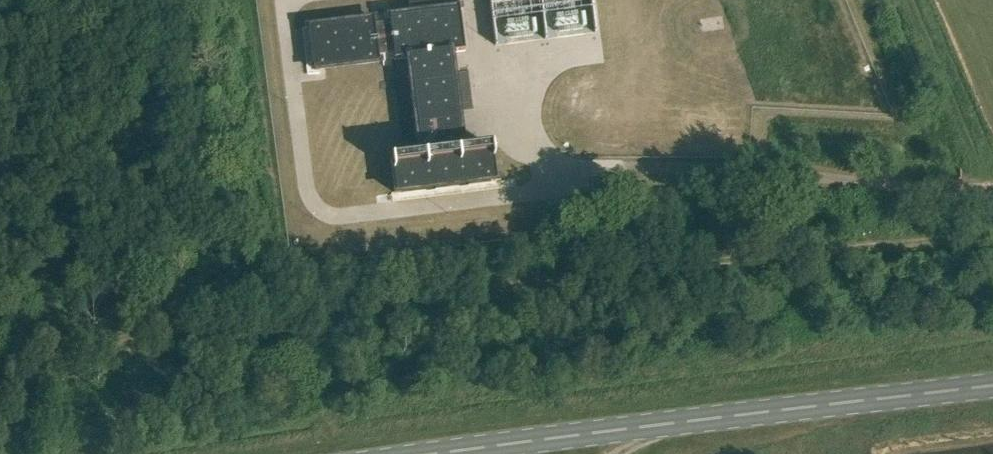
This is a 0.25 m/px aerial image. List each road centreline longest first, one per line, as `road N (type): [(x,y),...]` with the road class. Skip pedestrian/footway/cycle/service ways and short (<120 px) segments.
road 1 (track): [(992,235),(331,307),(0,365)]
road 2 (primary): [(445,453),(992,386)]
road 3 (track): [(991,188),(752,170),(592,171)]
road 4 (track): [(991,188),(913,0)]

